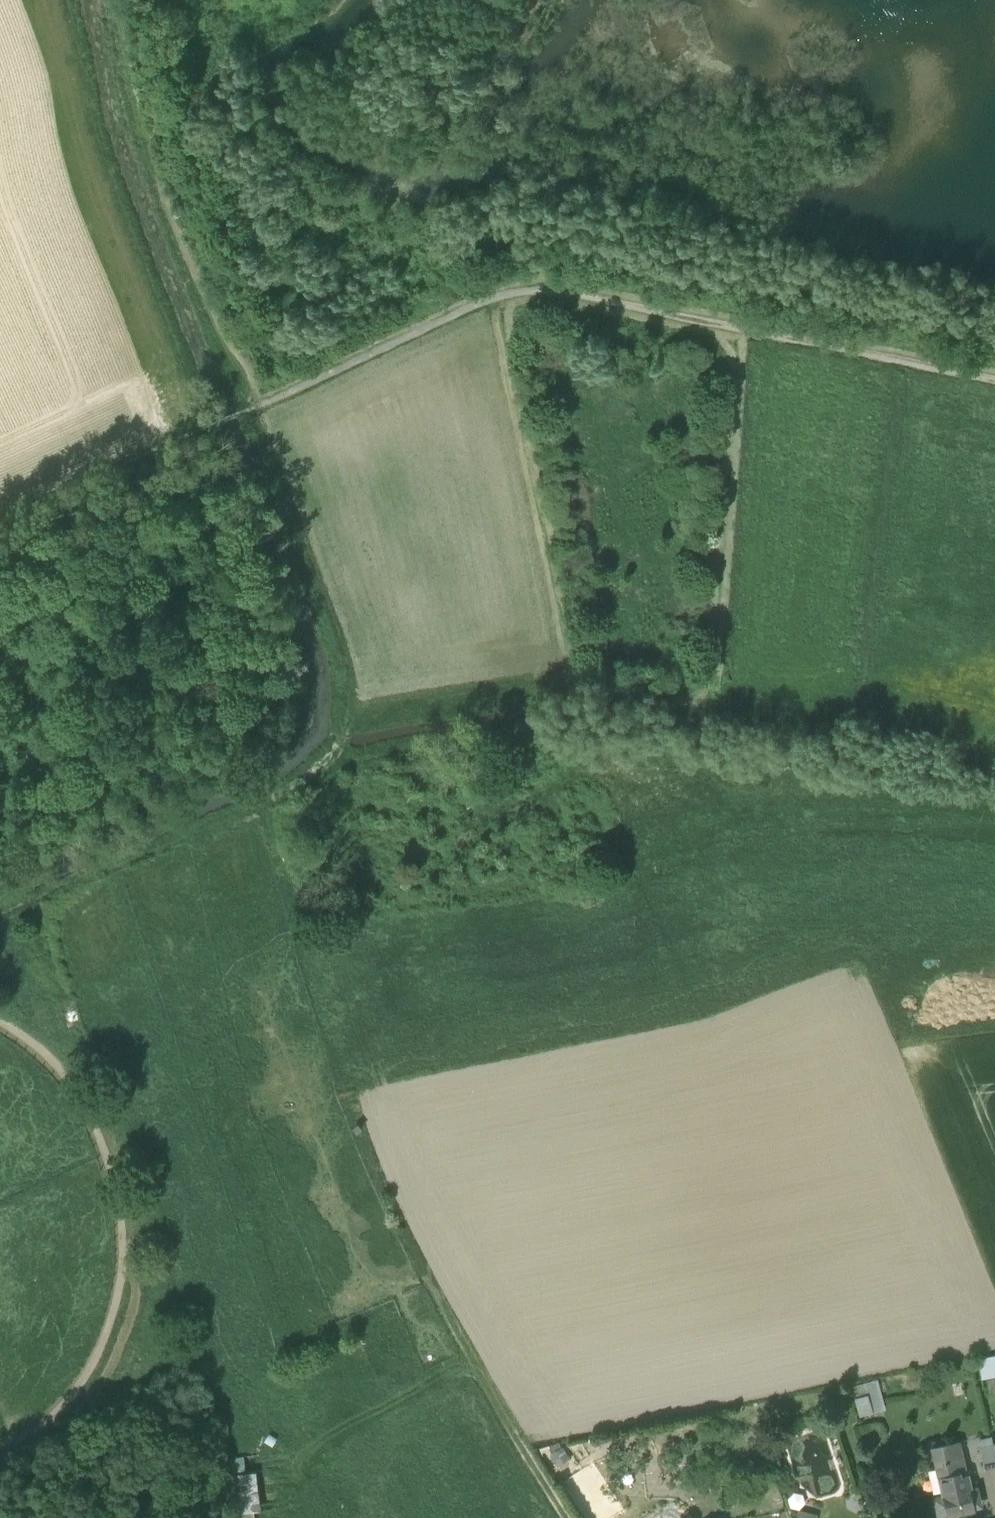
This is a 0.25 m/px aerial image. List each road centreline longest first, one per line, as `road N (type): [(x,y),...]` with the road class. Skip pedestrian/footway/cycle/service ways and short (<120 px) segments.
road 1 (track): [(437,1319),(564,1517)]

